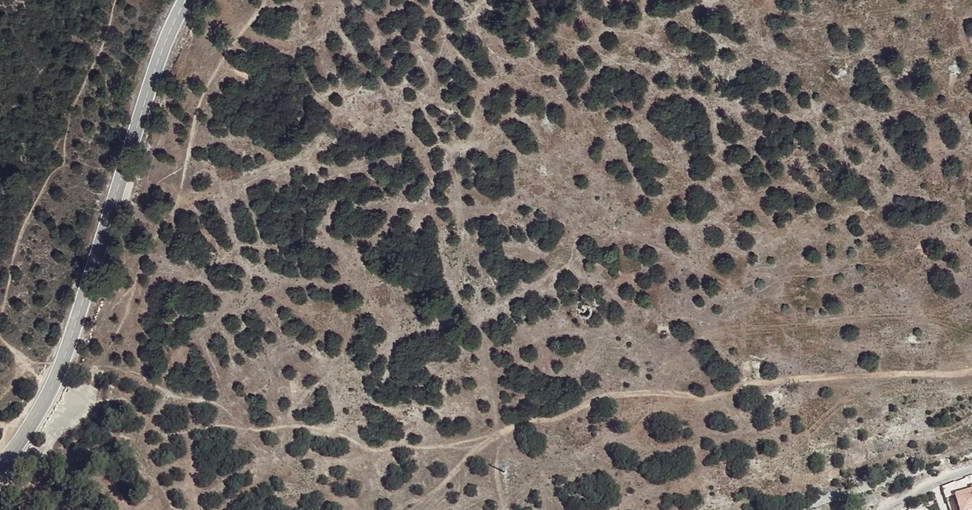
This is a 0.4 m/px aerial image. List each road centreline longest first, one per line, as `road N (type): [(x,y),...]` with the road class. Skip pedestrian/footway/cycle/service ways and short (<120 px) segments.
road 1 (secondary): [(0,475),(73,342),(171,33),(190,0)]

